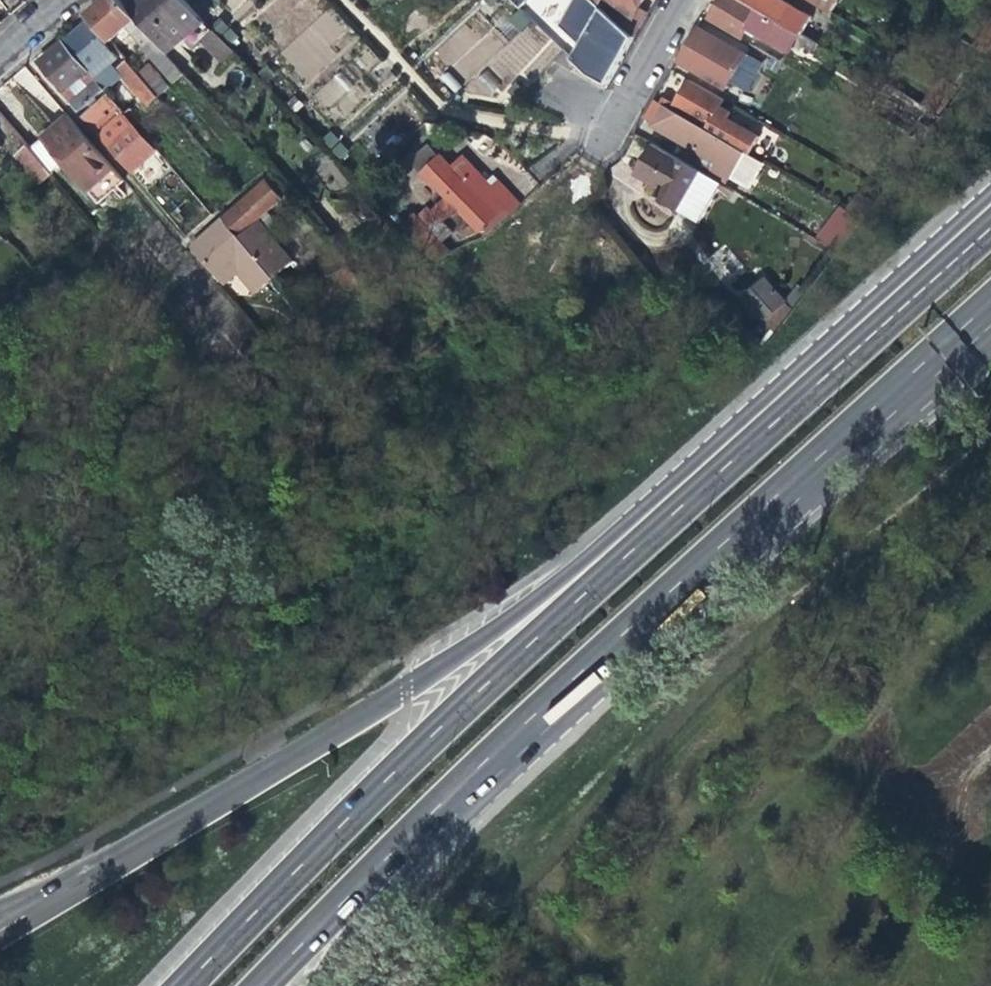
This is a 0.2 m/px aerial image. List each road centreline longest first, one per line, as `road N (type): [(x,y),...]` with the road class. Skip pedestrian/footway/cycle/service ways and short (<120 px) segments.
road 1 (primary): [(990,207),(607,541),(462,655),(90,877)]
road 2 (primary): [(990,226),(441,728),(184,985)]
road 3 (primary): [(256,985),(434,803),(661,605)]
road 4 (primary): [(323,985),(339,955),(437,839),(661,605)]
road 5 (primary): [(661,605),(990,308)]
road 6 (residential): [(595,136),(672,0)]

